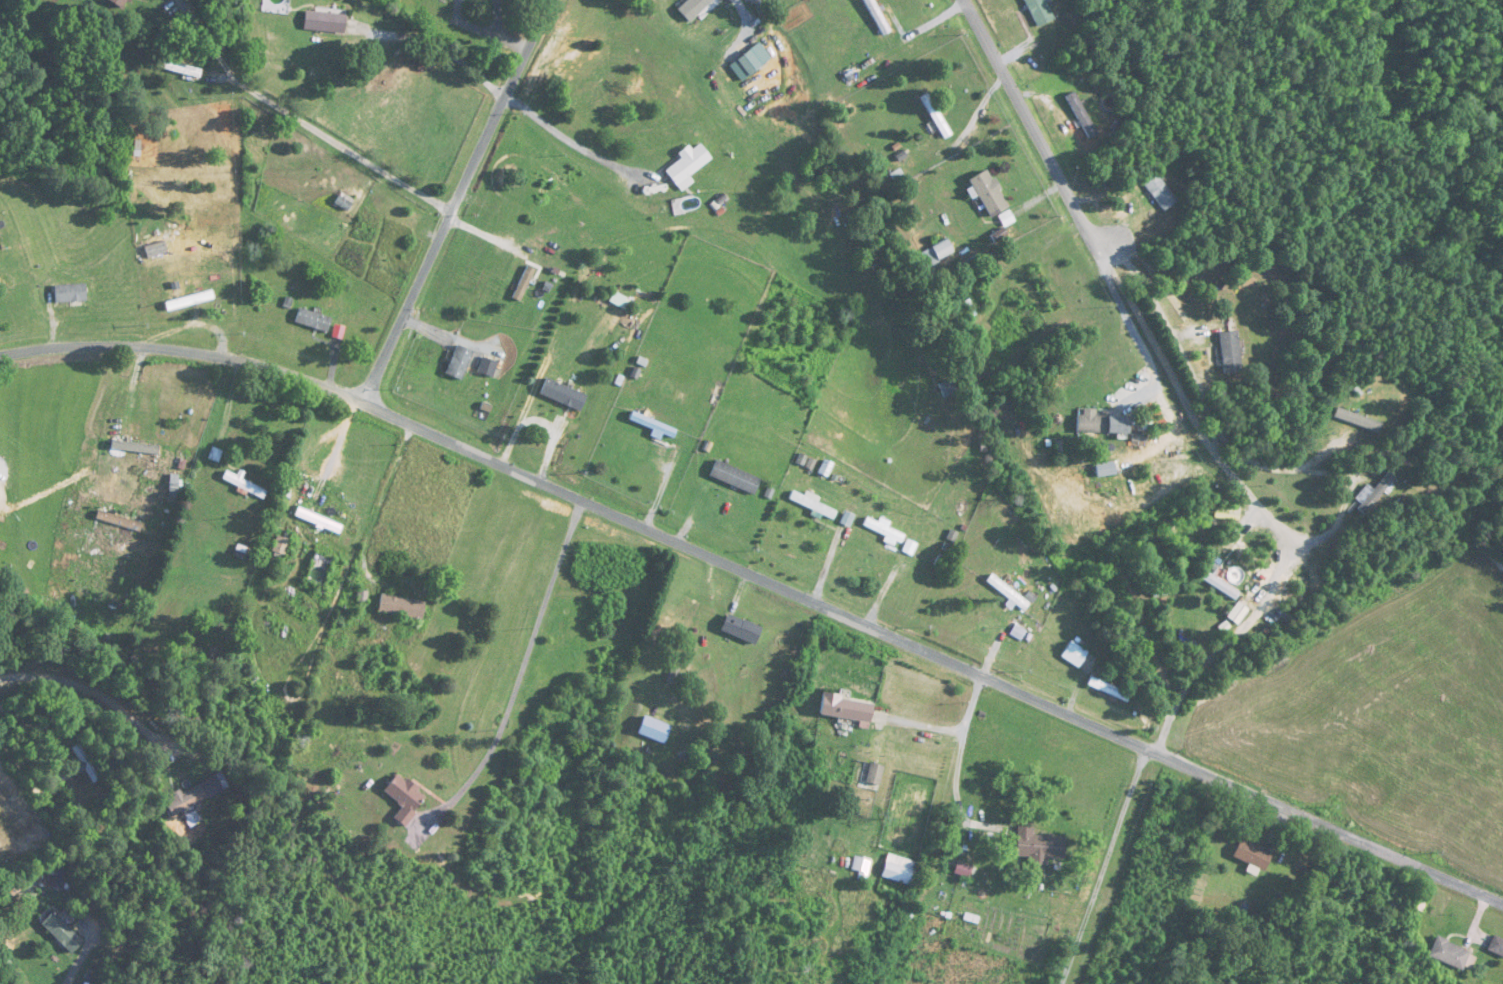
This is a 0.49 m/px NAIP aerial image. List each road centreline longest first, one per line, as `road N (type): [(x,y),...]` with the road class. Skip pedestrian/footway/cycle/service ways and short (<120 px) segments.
road 1 (tertiary): [(1502,899),(328,388),(256,365),(153,348),(71,344),(0,354)]
road 2 (tertiary): [(551,0),(365,403)]
road 3 (residential): [(966,0),(1119,297)]
road 4 (residential): [(1119,297),(1198,436),(1291,554)]

